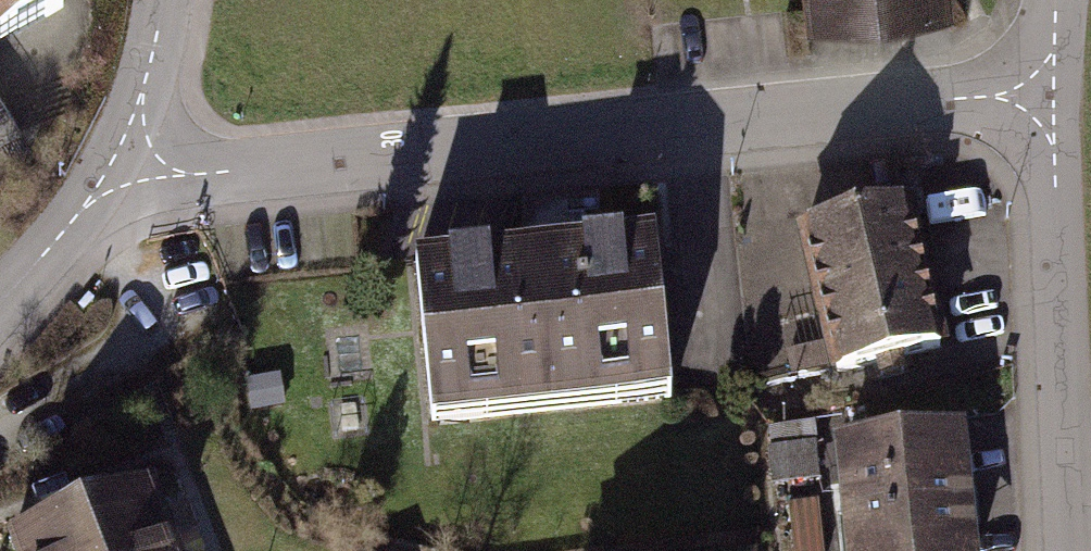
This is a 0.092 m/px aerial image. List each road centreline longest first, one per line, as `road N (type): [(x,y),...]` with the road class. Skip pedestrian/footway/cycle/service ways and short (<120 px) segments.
road 1 (residential): [(1052,92),(225,172),(114,164)]
road 2 (residential): [(1072,550),(1052,92)]
road 3 (residential): [(0,304),(114,164)]
road 4 (residential): [(114,164),(142,99),(162,0)]

